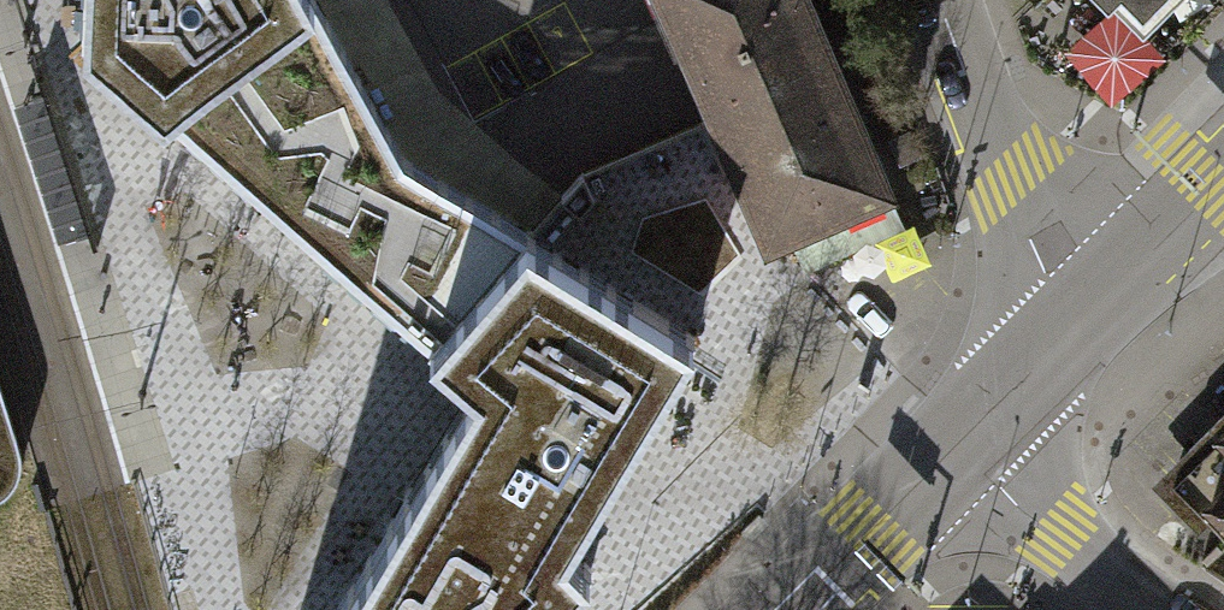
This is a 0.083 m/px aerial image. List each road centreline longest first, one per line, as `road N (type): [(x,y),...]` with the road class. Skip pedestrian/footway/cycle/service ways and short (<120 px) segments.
road 1 (unclassified): [(940,0),(1030,229),(1084,313)]
road 2 (tertiary): [(952,443),(1159,609)]
road 3 (primary): [(778,609),(952,443)]
road 4 (primary): [(1084,313),(1223,174)]
road 5 (primary): [(952,443),(1084,313)]

